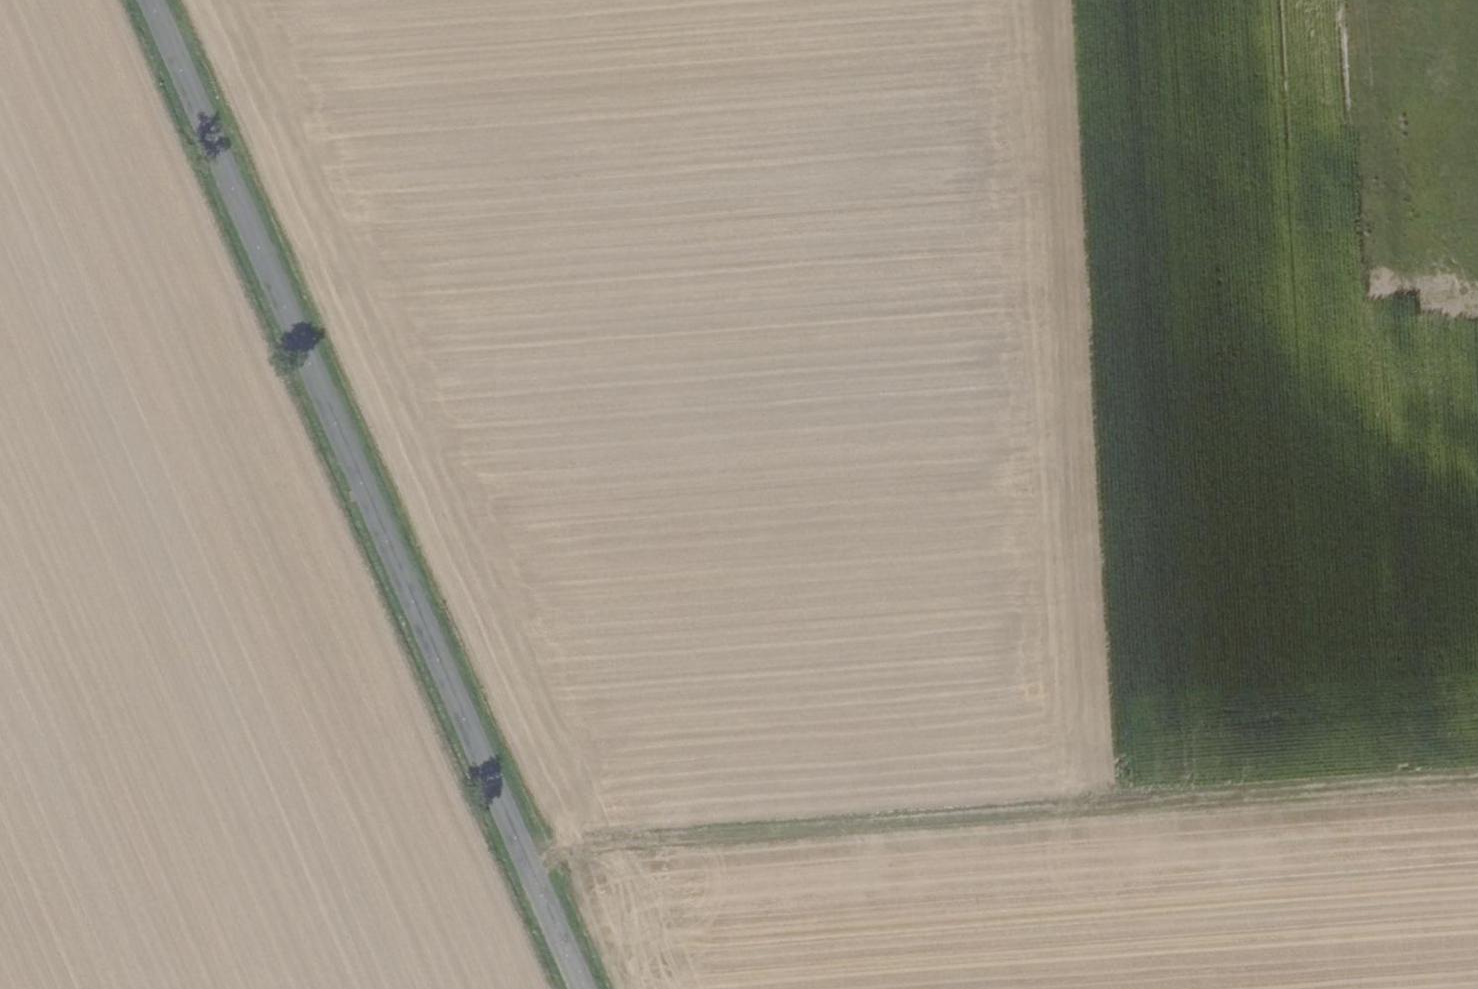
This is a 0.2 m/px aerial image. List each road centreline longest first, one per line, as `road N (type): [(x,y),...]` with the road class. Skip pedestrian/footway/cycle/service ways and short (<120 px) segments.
road 1 (tertiary): [(147,0),(574,988)]

